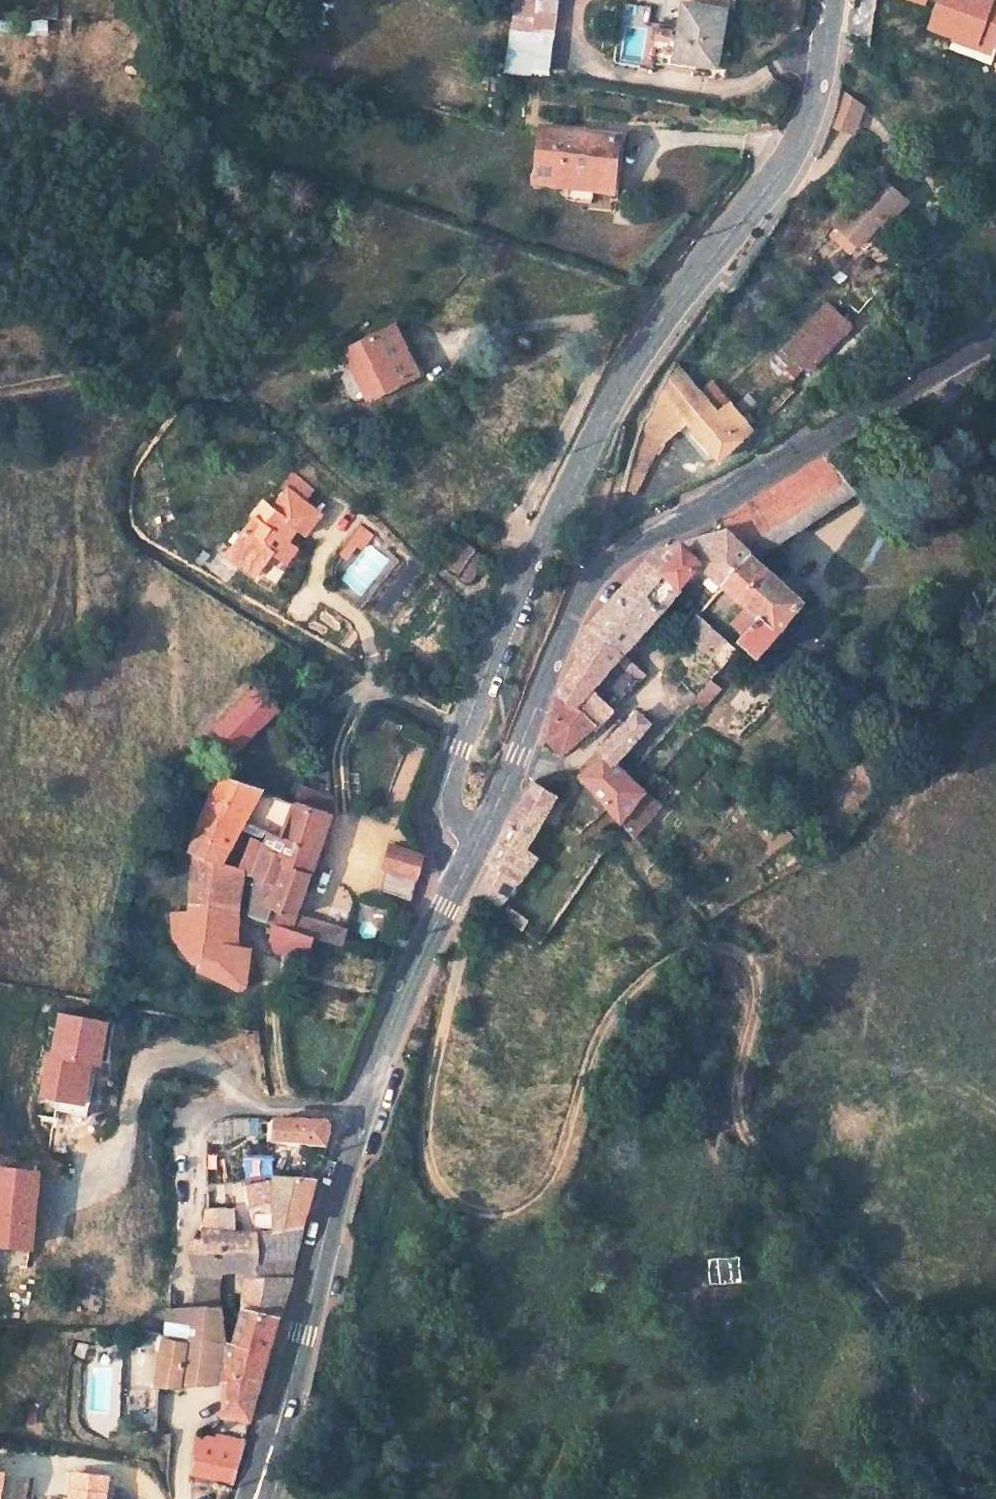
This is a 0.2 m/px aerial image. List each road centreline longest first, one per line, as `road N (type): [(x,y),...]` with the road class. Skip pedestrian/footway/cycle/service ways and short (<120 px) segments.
road 1 (track): [(445,905),(462,930),(426,1112),(425,1162),(438,1197),(475,1222),(519,1214),(545,1196),(628,996),(671,961),(733,952),(752,964),(762,991),(737,1107),(744,1137),(814,1214),(895,1328),(925,1431)]
road 2 (tertiary): [(467,855),(438,808),(508,613),(637,359),(785,162),(816,100),(832,0)]
road 3 (secondary): [(995,336),(602,571),(567,627),(467,855)]
road 4 (secondary): [(467,855),(362,1113),(253,1498)]

